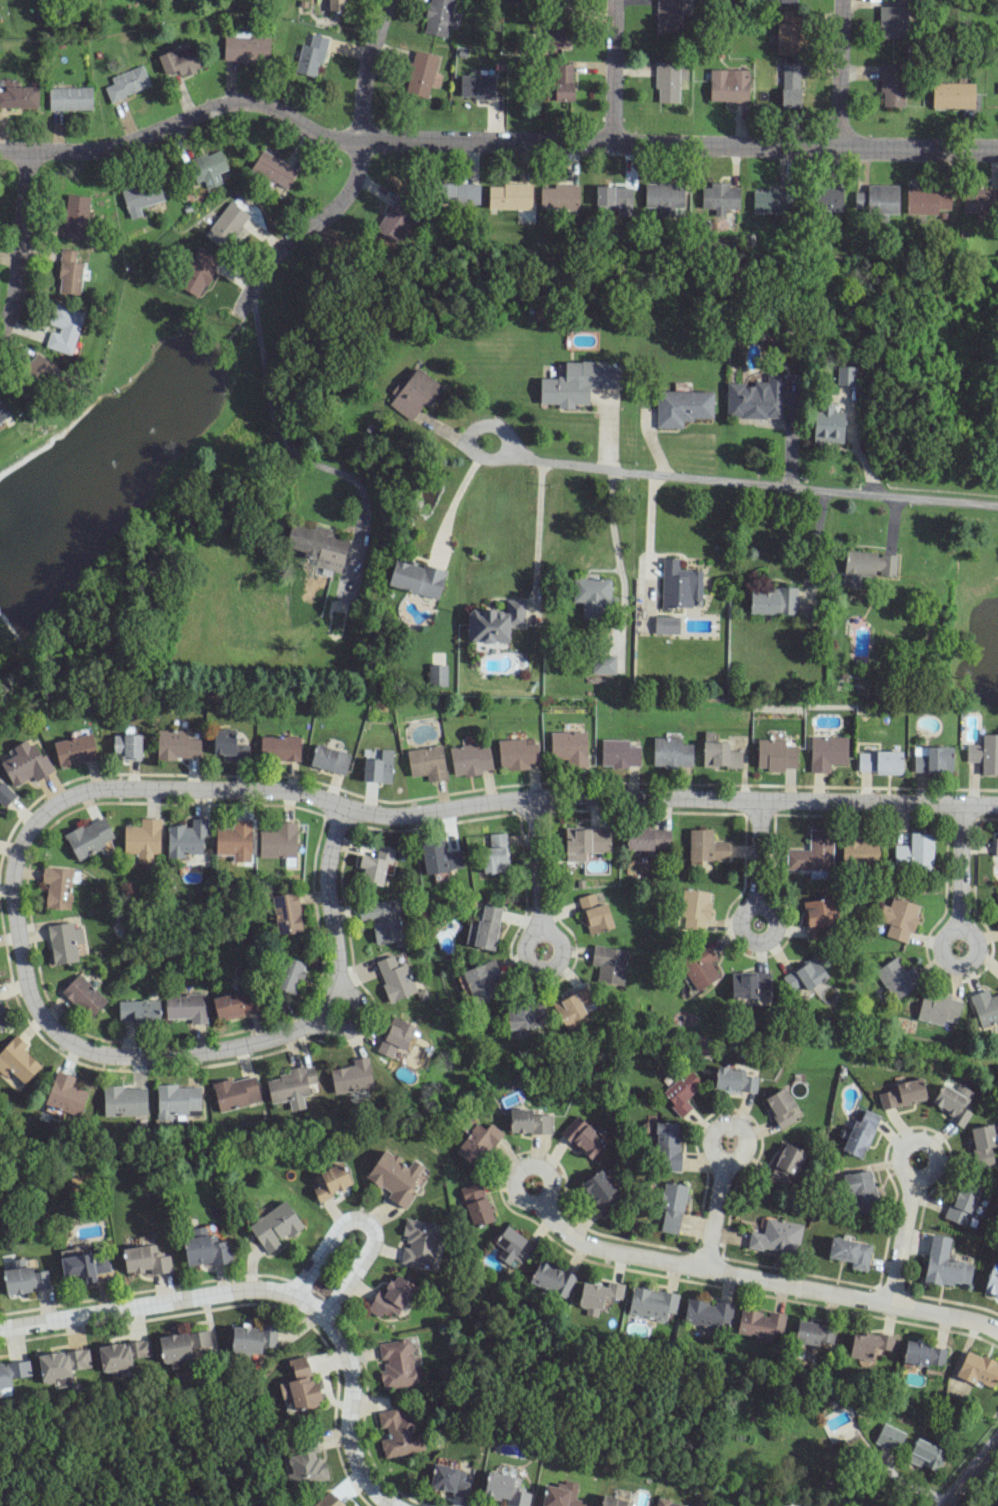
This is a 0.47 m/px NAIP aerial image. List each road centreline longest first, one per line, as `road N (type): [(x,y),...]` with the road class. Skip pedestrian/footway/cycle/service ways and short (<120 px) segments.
road 1 (residential): [(997,804),(534,798),(376,817),(263,789),(78,791),(41,814),(25,838),(15,871),(20,938),(33,1004),(49,1026),(78,1047),(120,1058)]
road 2 (residential): [(997,151),(332,137),(273,106),(240,99),(117,148),(0,150)]
road 3 (residential): [(392,1505),(365,1484),(351,1457),(350,1369),(341,1343),(324,1315),(289,1297),(257,1290),(209,1295),(0,1328)]
road 4 (residential): [(997,504),(511,452)]
road 5 (residential): [(997,1330),(597,1247),(575,1237),(543,1203)]
road 6 (residential): [(120,1058),(244,1046),(293,1029),(330,1004),(339,980),(327,863),(338,806)]
road 7 (residential): [(385,0),(366,72),(356,180),(342,202),(272,256),(242,308)]
road 8 (residential): [(534,798),(541,925),(526,937),(525,953),(529,963),(554,965),(563,949),(541,925)]
road 9 (residential): [(965,803),(960,926),(943,933),(939,947),(962,967),(973,963),(979,945),(960,926)]
road 10 (residential): [(891,1302),(915,1178),(934,1158),(917,1140),(902,1156),(915,1178)]
road 11 (residential): [(708,1265),(724,1162),(711,1134),(725,1121),(750,1139),(745,1155),(724,1162)]
road 12 (residential): [(761,798),(758,900),(742,910),(740,924),(744,936),(767,940),(776,924),(758,900)]
road 13 (residential): [(289,1297),(343,1227),(364,1223),(372,1243),(324,1315)]
road 14 (residential): [(27,151),(16,290),(0,332)]
road 15 (residential): [(842,0),(839,148)]
road 16 (residential): [(614,0),(612,141)]

